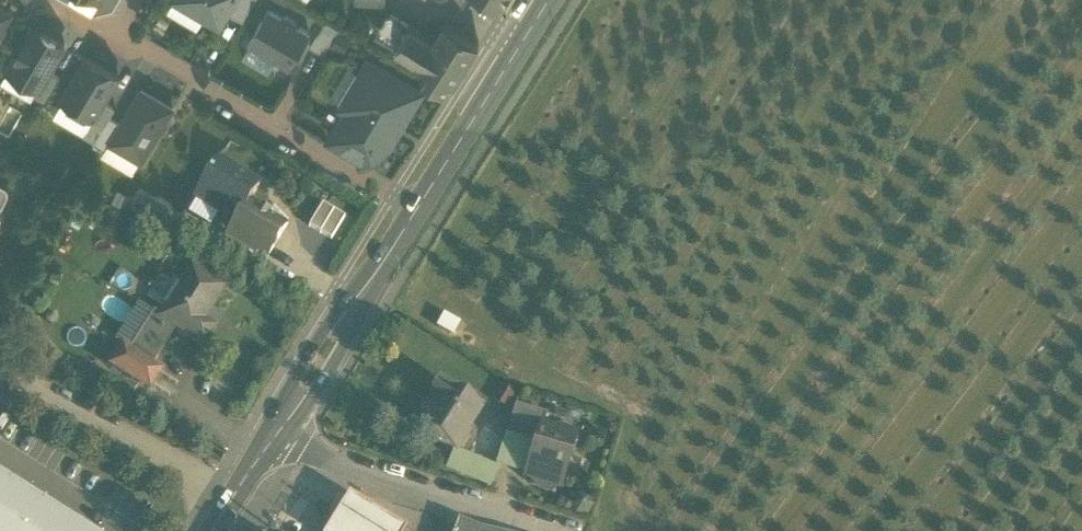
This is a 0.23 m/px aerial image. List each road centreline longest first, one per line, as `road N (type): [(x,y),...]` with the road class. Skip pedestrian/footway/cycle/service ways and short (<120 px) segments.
road 1 (residential): [(121,41),(149,49),(416,214)]
road 2 (residential): [(275,433),(327,461),(530,530)]
road 3 (residential): [(234,497),(0,376)]
road 4 (tertiary): [(275,433),(416,214)]
road 5 (tertiary): [(416,214),(549,0)]

